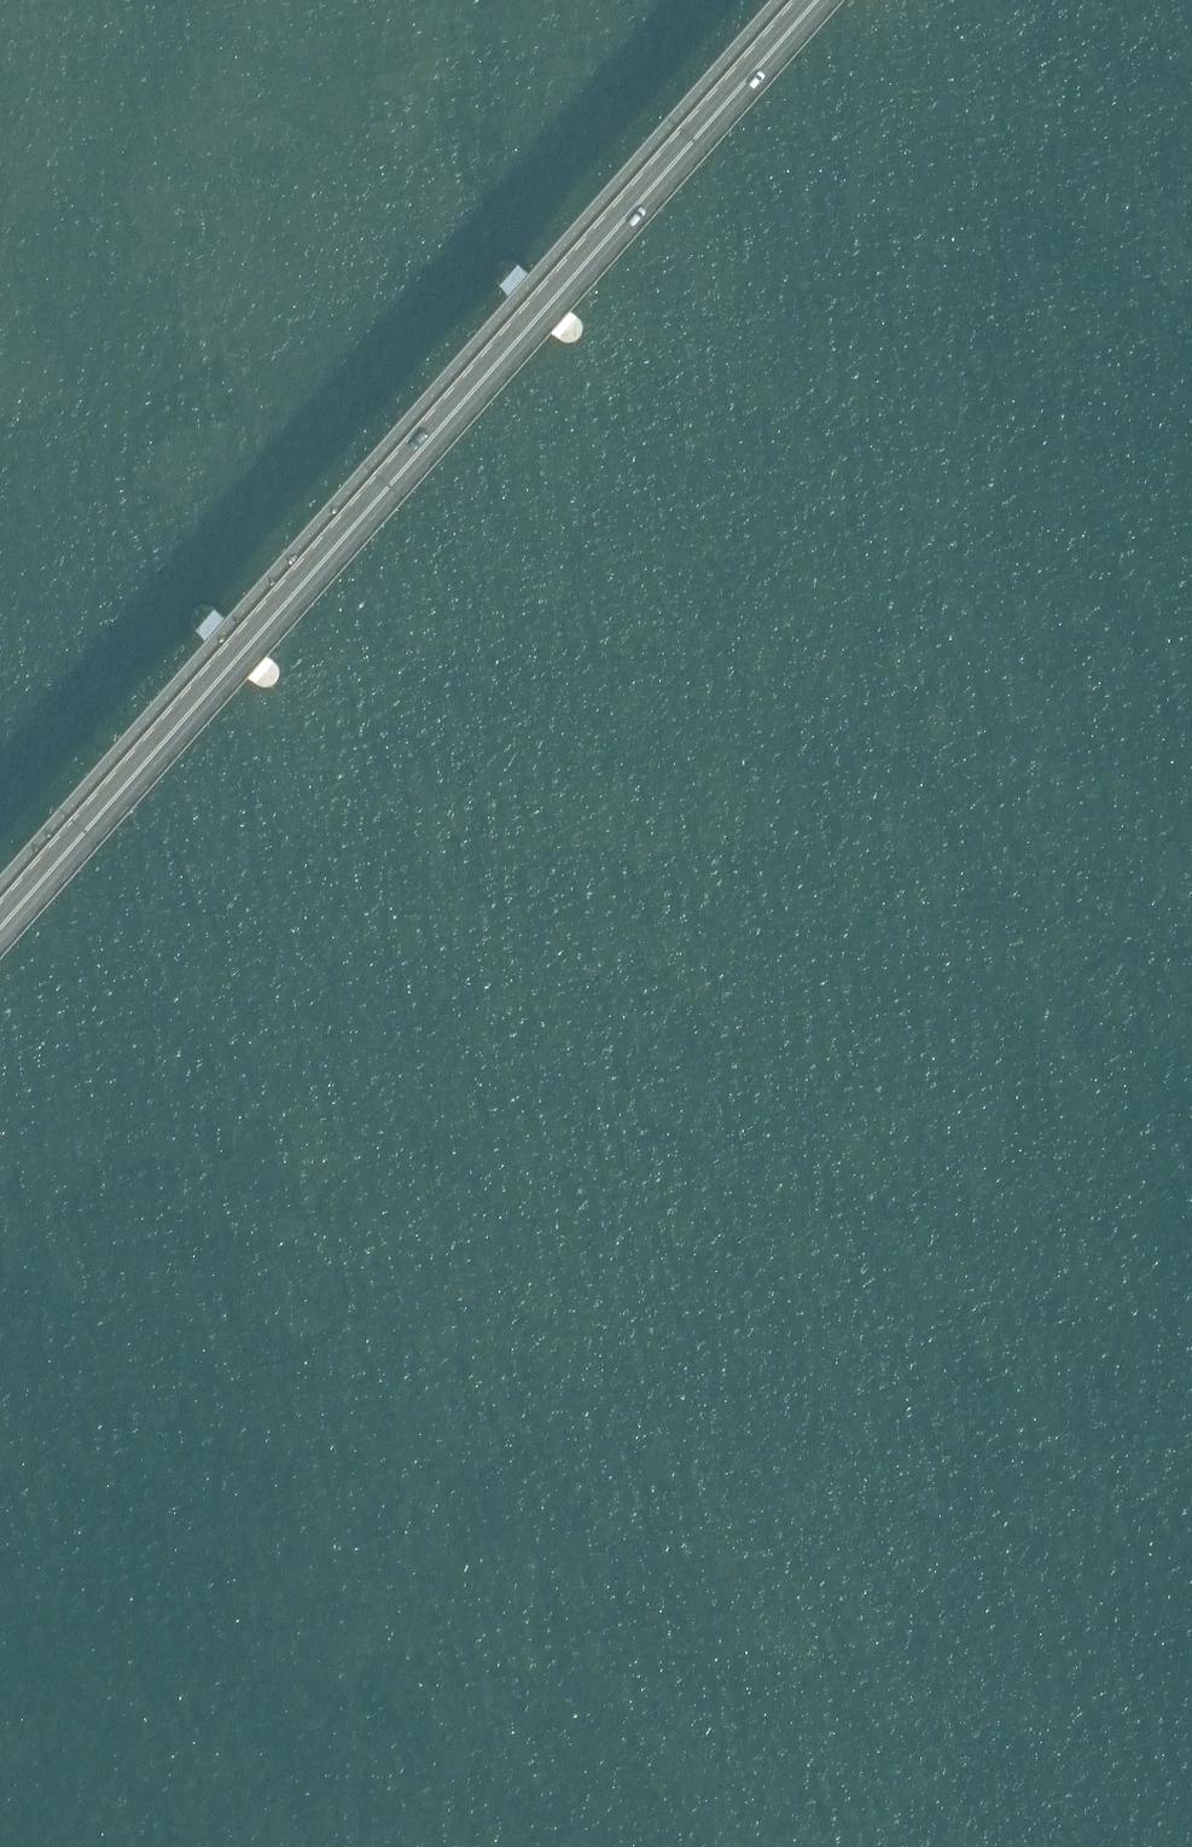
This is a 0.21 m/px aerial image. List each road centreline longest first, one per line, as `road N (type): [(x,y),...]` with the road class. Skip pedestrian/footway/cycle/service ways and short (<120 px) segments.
road 1 (primary): [(0,924),(813,0)]

